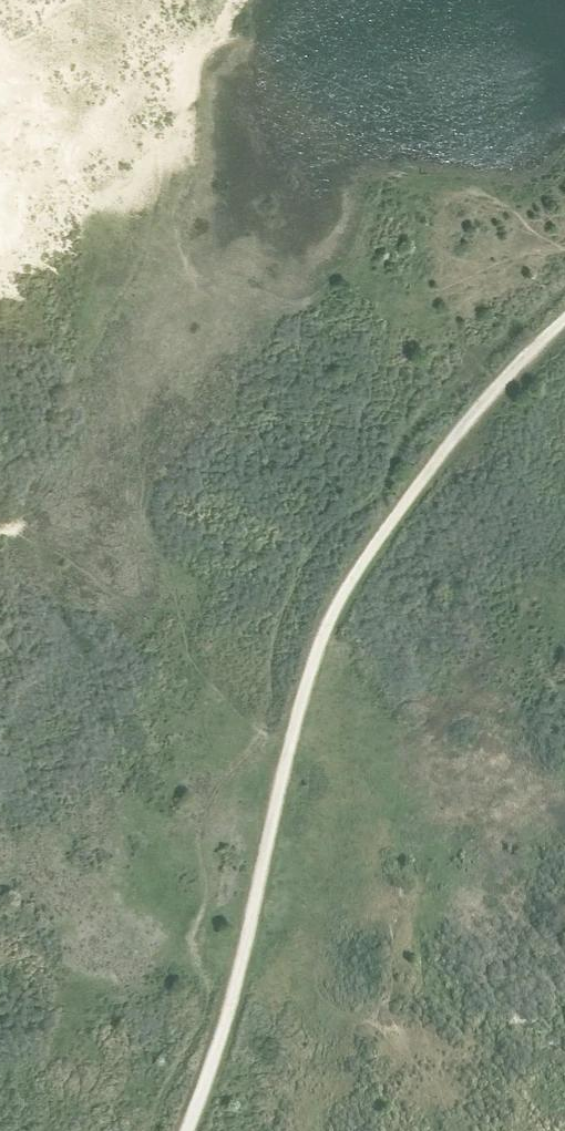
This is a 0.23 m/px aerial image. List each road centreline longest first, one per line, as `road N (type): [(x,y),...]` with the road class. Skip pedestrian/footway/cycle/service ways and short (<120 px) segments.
road 1 (track): [(564,322),(439,456),(342,586),(224,1030),(185,1130)]

